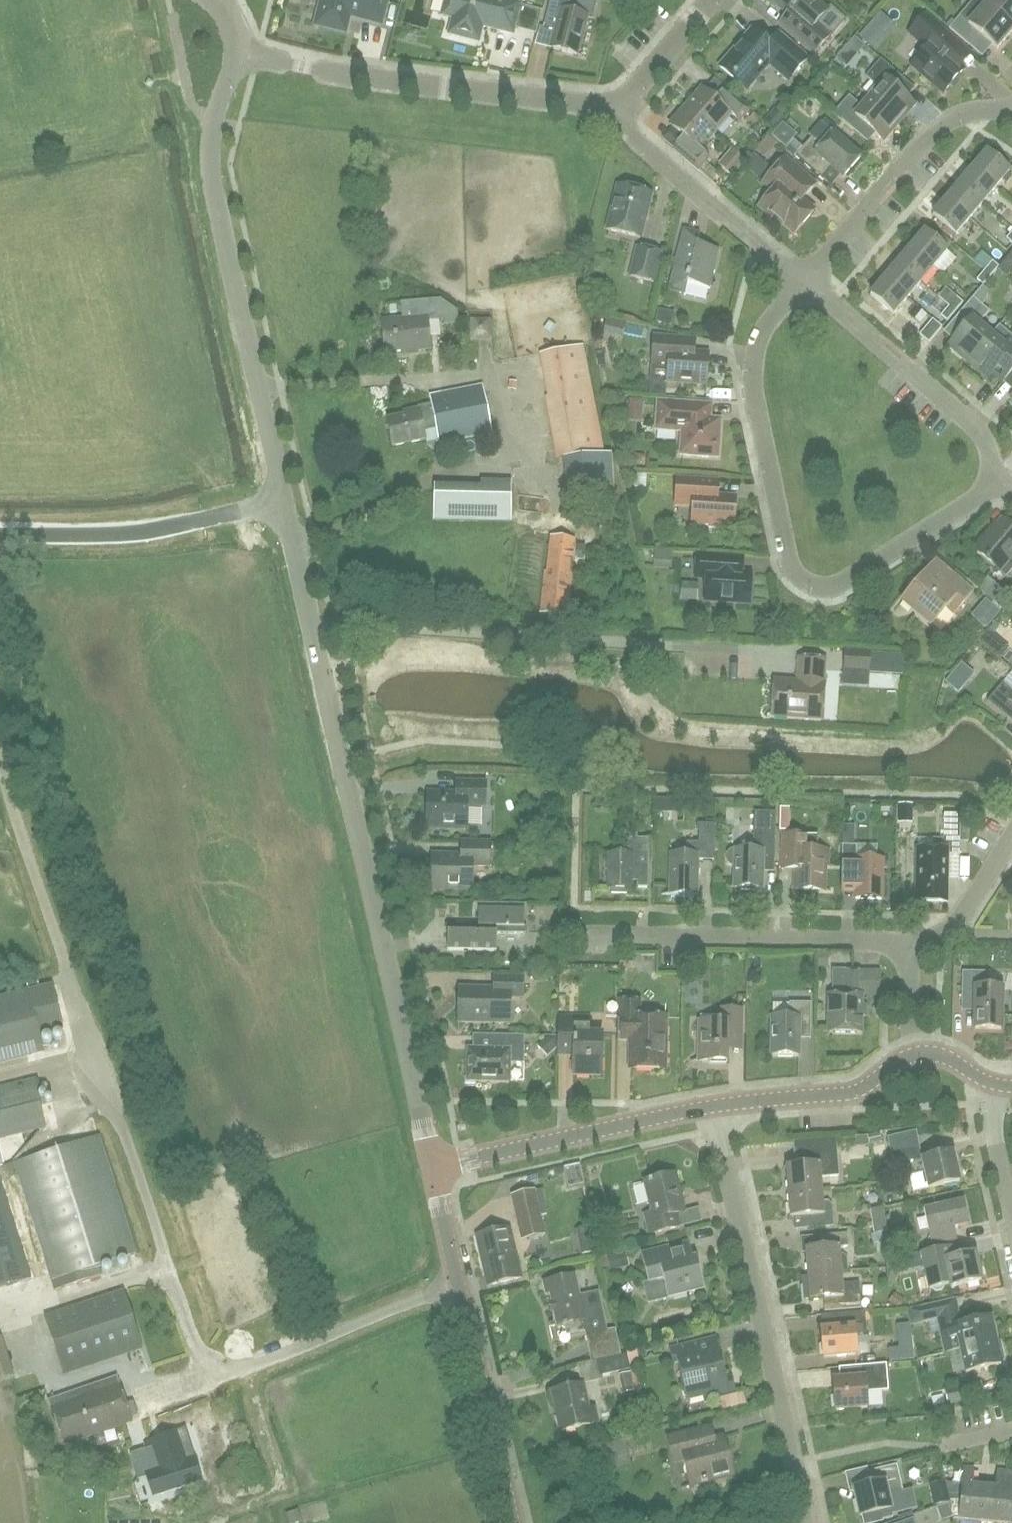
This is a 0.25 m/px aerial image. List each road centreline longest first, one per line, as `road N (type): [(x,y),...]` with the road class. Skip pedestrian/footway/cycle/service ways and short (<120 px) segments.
road 1 (residential): [(431,1169),(280,508)]
road 2 (residential): [(1004,473),(823,582),(791,574),(777,548),(748,423),(752,348),(797,285)]
road 3 (residential): [(280,508),(209,168),(211,123),(234,54)]
road 4 (residential): [(805,1522),(710,1108)]
road 5 (residential): [(510,1522),(431,1169)]
road 6 (residential): [(906,945),(573,938)]
road 7 (residential): [(302,67),(622,106)]
road 8 (residential): [(797,285),(955,104),(998,99),(1011,108)]
road 9 (residential): [(431,1169),(710,1108)]
road 10 (residential): [(1004,473),(982,442),(797,285)]
road 11 (residential): [(797,285),(636,143),(622,106)]
road 12 (residential): [(710,1108),(846,1096),(910,1057)]
road 13 (unclassified): [(0,538),(108,538),(199,522)]
road 14 (residential): [(906,945),(940,936),(960,919),(1011,839)]
road 15 (residential): [(1011,1224),(990,1123),(992,1087)]
road 16 (residential): [(622,106),(712,0)]

